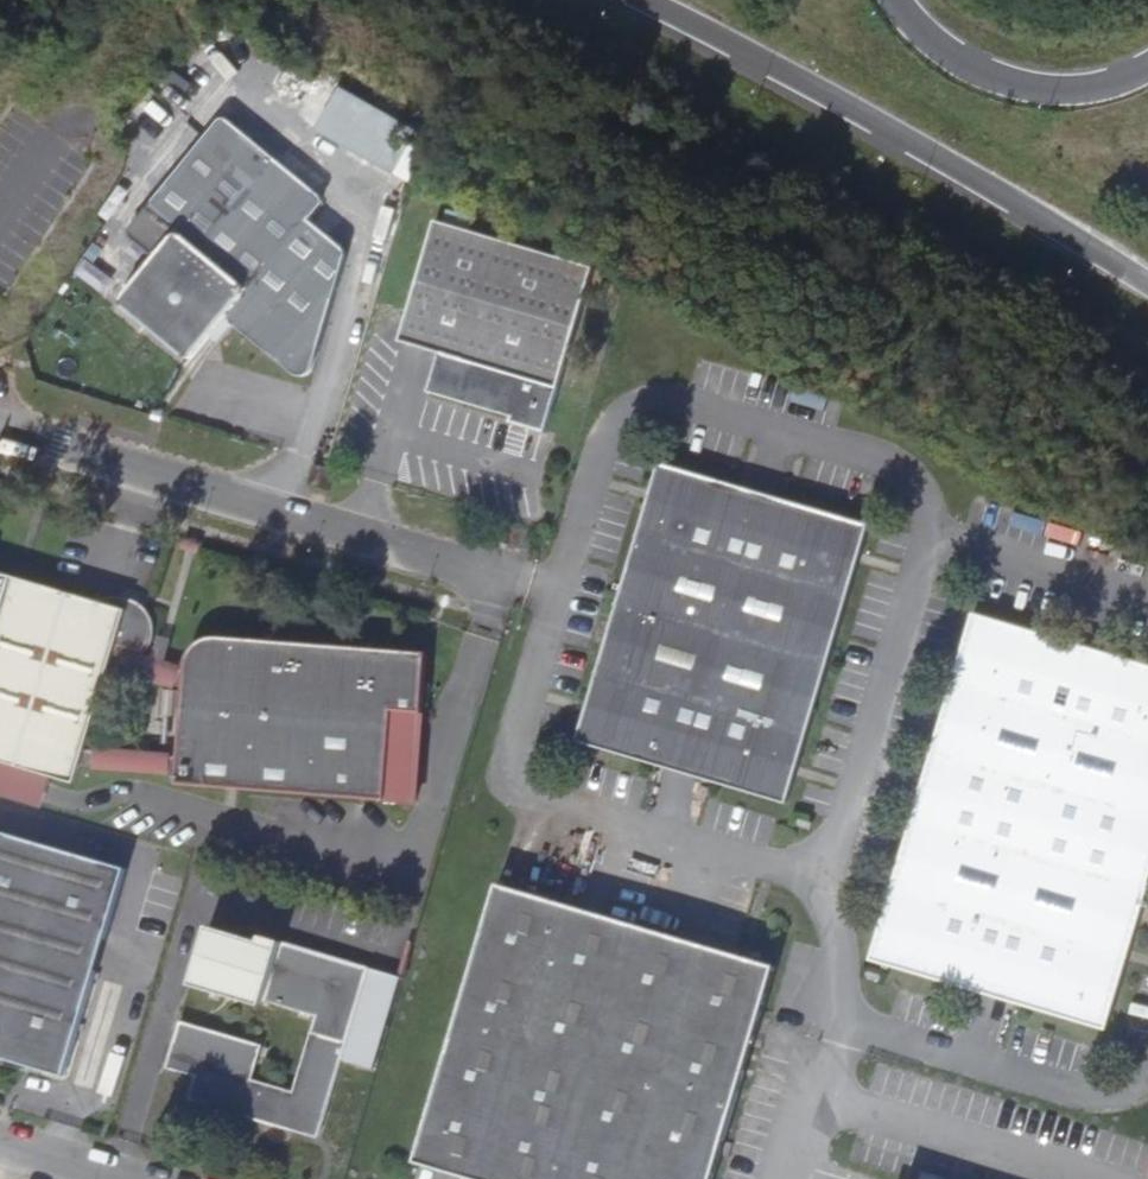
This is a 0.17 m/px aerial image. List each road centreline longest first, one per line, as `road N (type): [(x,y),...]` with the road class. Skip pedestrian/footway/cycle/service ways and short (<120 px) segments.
road 1 (trunk): [(640,0),(792,77),(1147,285)]
road 2 (unclassified): [(0,431),(524,584)]
road 3 (trunk): [(1147,66),(1075,90),(999,79),(930,38),(895,0)]

